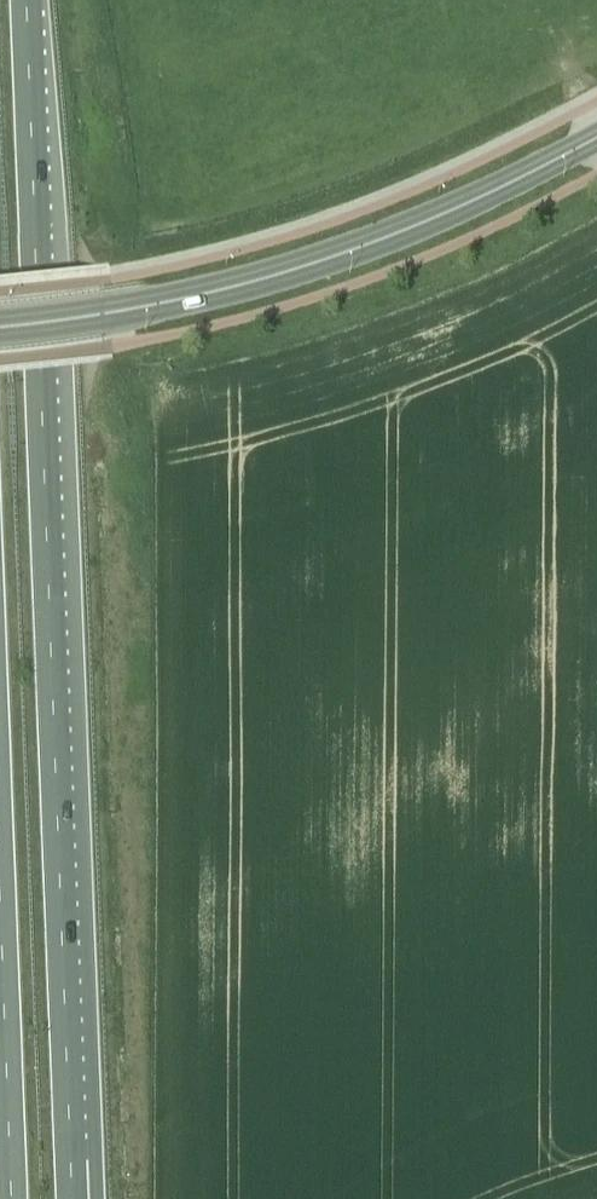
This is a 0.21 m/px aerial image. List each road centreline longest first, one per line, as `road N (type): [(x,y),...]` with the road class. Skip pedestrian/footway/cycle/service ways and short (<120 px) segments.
road 1 (trunk): [(73,1198),(26,0)]
road 2 (tertiary): [(0,325),(180,301),(288,272),(391,236),(596,134)]
road 3 (trunk): [(0,935),(9,1162)]

